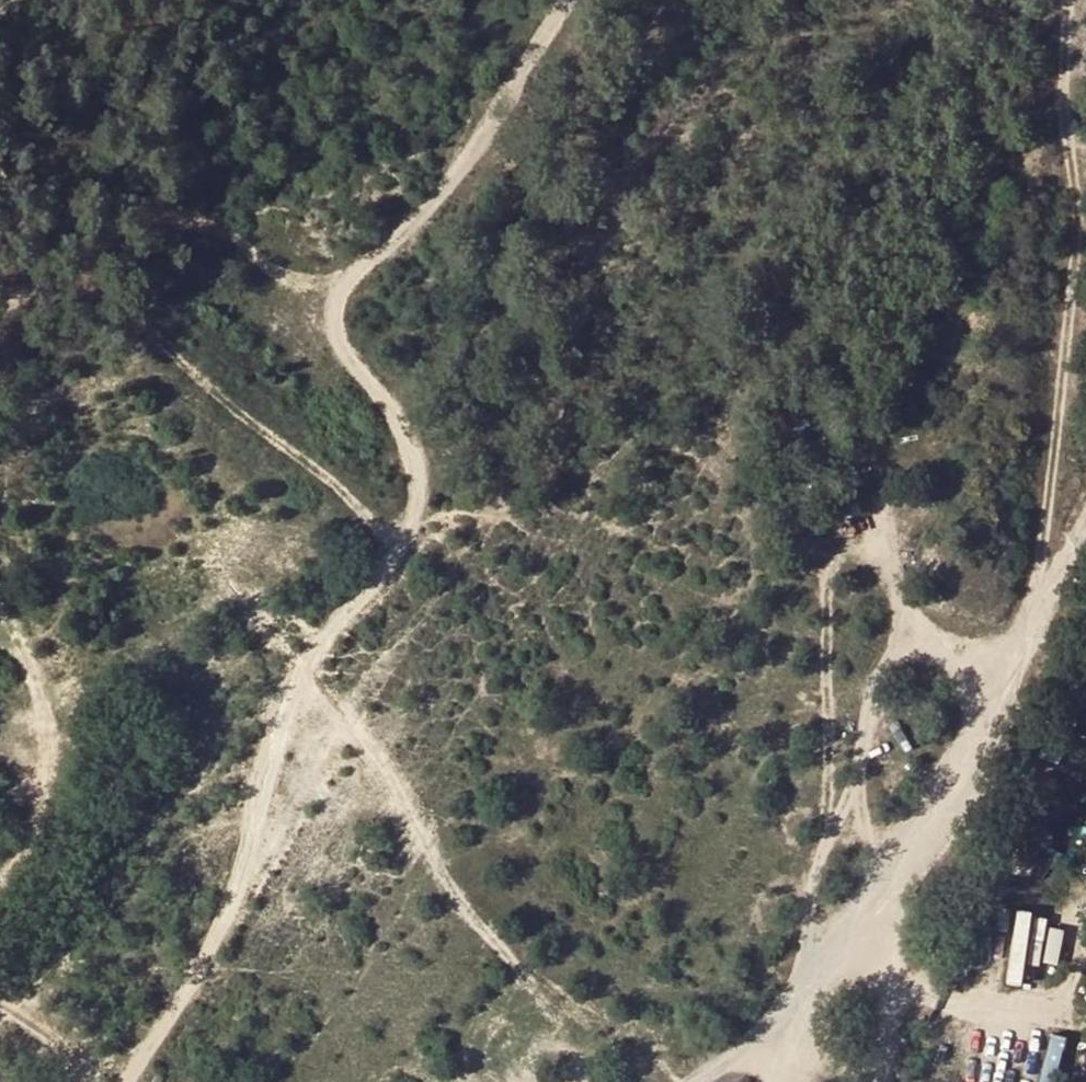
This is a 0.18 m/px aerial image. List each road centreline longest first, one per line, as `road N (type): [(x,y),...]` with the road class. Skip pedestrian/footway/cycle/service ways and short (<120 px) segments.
road 1 (track): [(131,1081),(197,977),(302,665),(407,538),(425,489),(412,446),(334,337),(335,304),(348,270)]
road 2 (track): [(0,307),(133,225),(177,215),(288,270),(348,270),(441,192),(511,105),(571,0)]
road 3 (track): [(1070,0),(1068,267),(1039,604)]

